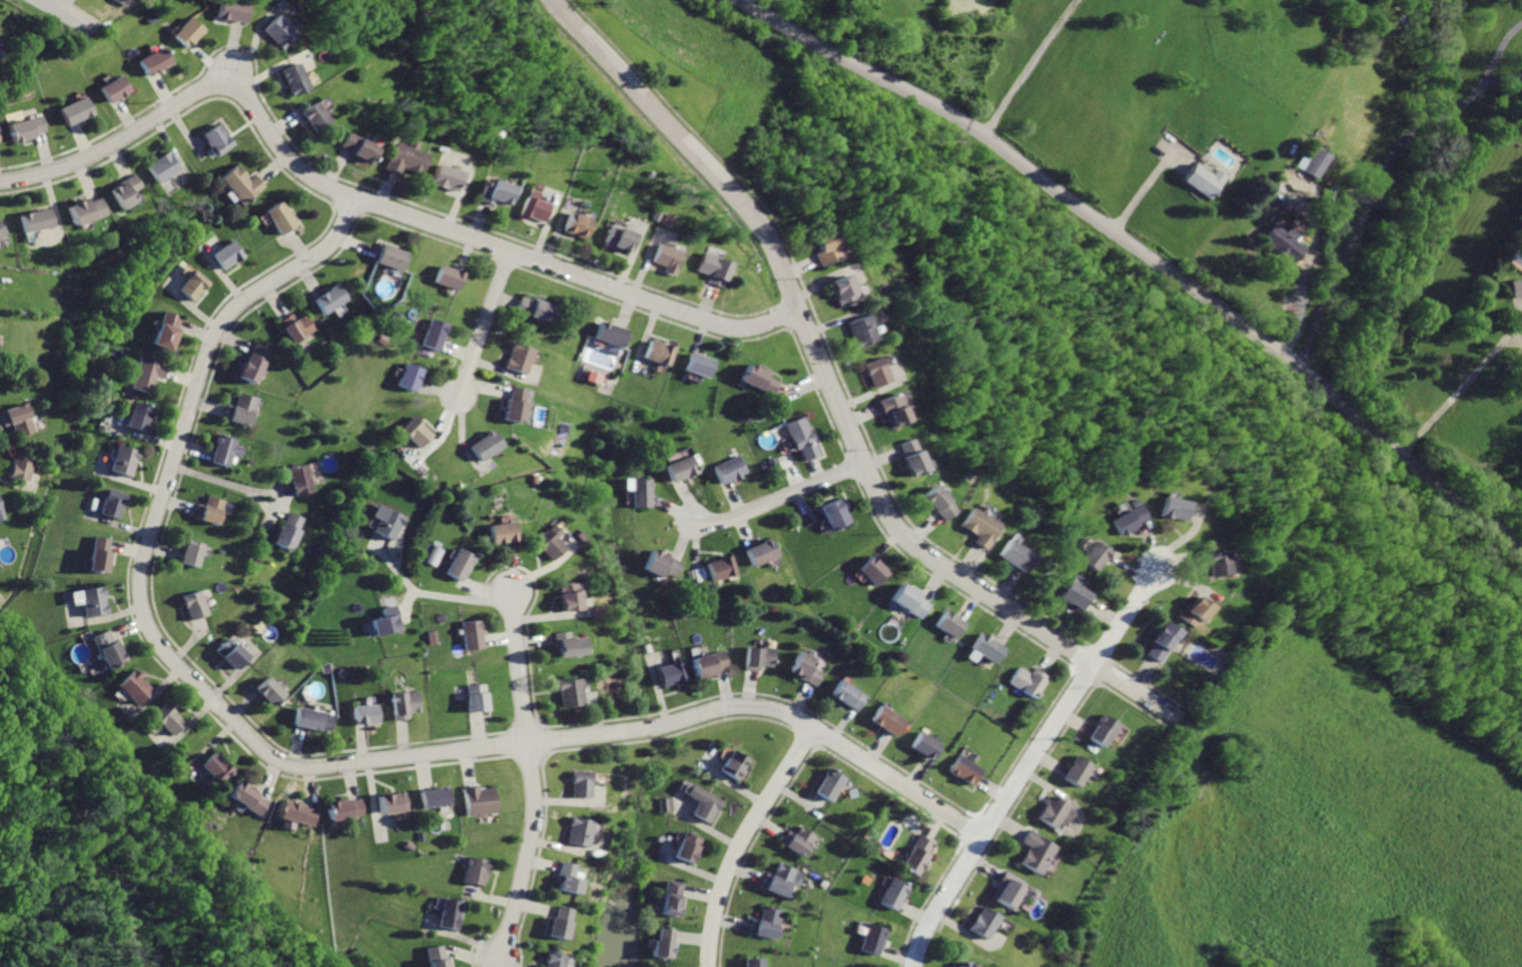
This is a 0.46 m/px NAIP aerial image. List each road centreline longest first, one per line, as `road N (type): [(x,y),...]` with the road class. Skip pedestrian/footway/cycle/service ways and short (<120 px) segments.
road 1 (residential): [(354,198),(326,251),(236,306),(220,325),(141,584),(152,626),(172,655),(270,755),(299,768),(328,767),(642,730),(759,707),(814,728),(986,837)]
road 2 (residential): [(550,0),(767,242),(879,504),(908,542),(1177,717)]
road 3 (residential): [(1521,541),(1241,320),(988,137),(744,0)]
road 4 (residential): [(796,310),(751,328),(721,326),(354,198),(295,164),(249,99),(229,87),(199,92),(96,155),(0,181)]
road 5 (residential): [(1157,565),(931,923),(917,966)]
road 6 (residential): [(514,593),(536,812),(499,959)]
road 7 (residential): [(814,728),(740,848),(712,966)]
road 8 (residential): [(862,463),(737,517),(695,521)]
road 9 (residential): [(509,252),(459,397)]

